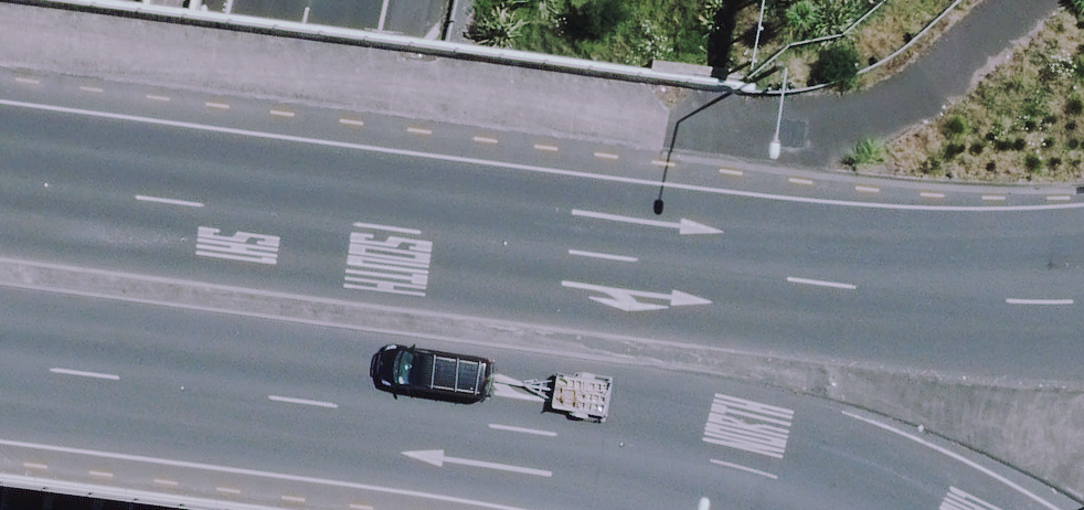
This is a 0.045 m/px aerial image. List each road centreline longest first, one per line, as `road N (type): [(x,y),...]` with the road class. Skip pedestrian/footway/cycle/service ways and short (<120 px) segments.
road 1 (secondary): [(0,180),(680,270),(987,301),(1083,298)]
road 2 (secondary): [(860,509),(655,453),(0,369)]
road 3 (motorway): [(319,0),(214,509)]

